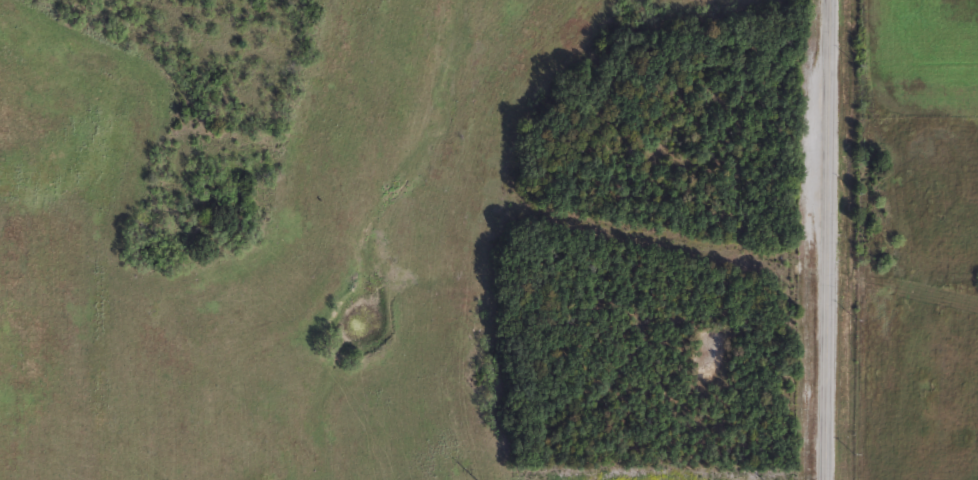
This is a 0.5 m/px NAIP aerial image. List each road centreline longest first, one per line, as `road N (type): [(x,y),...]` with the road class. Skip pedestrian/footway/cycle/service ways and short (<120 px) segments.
road 1 (secondary): [(832,0),(827,479)]

